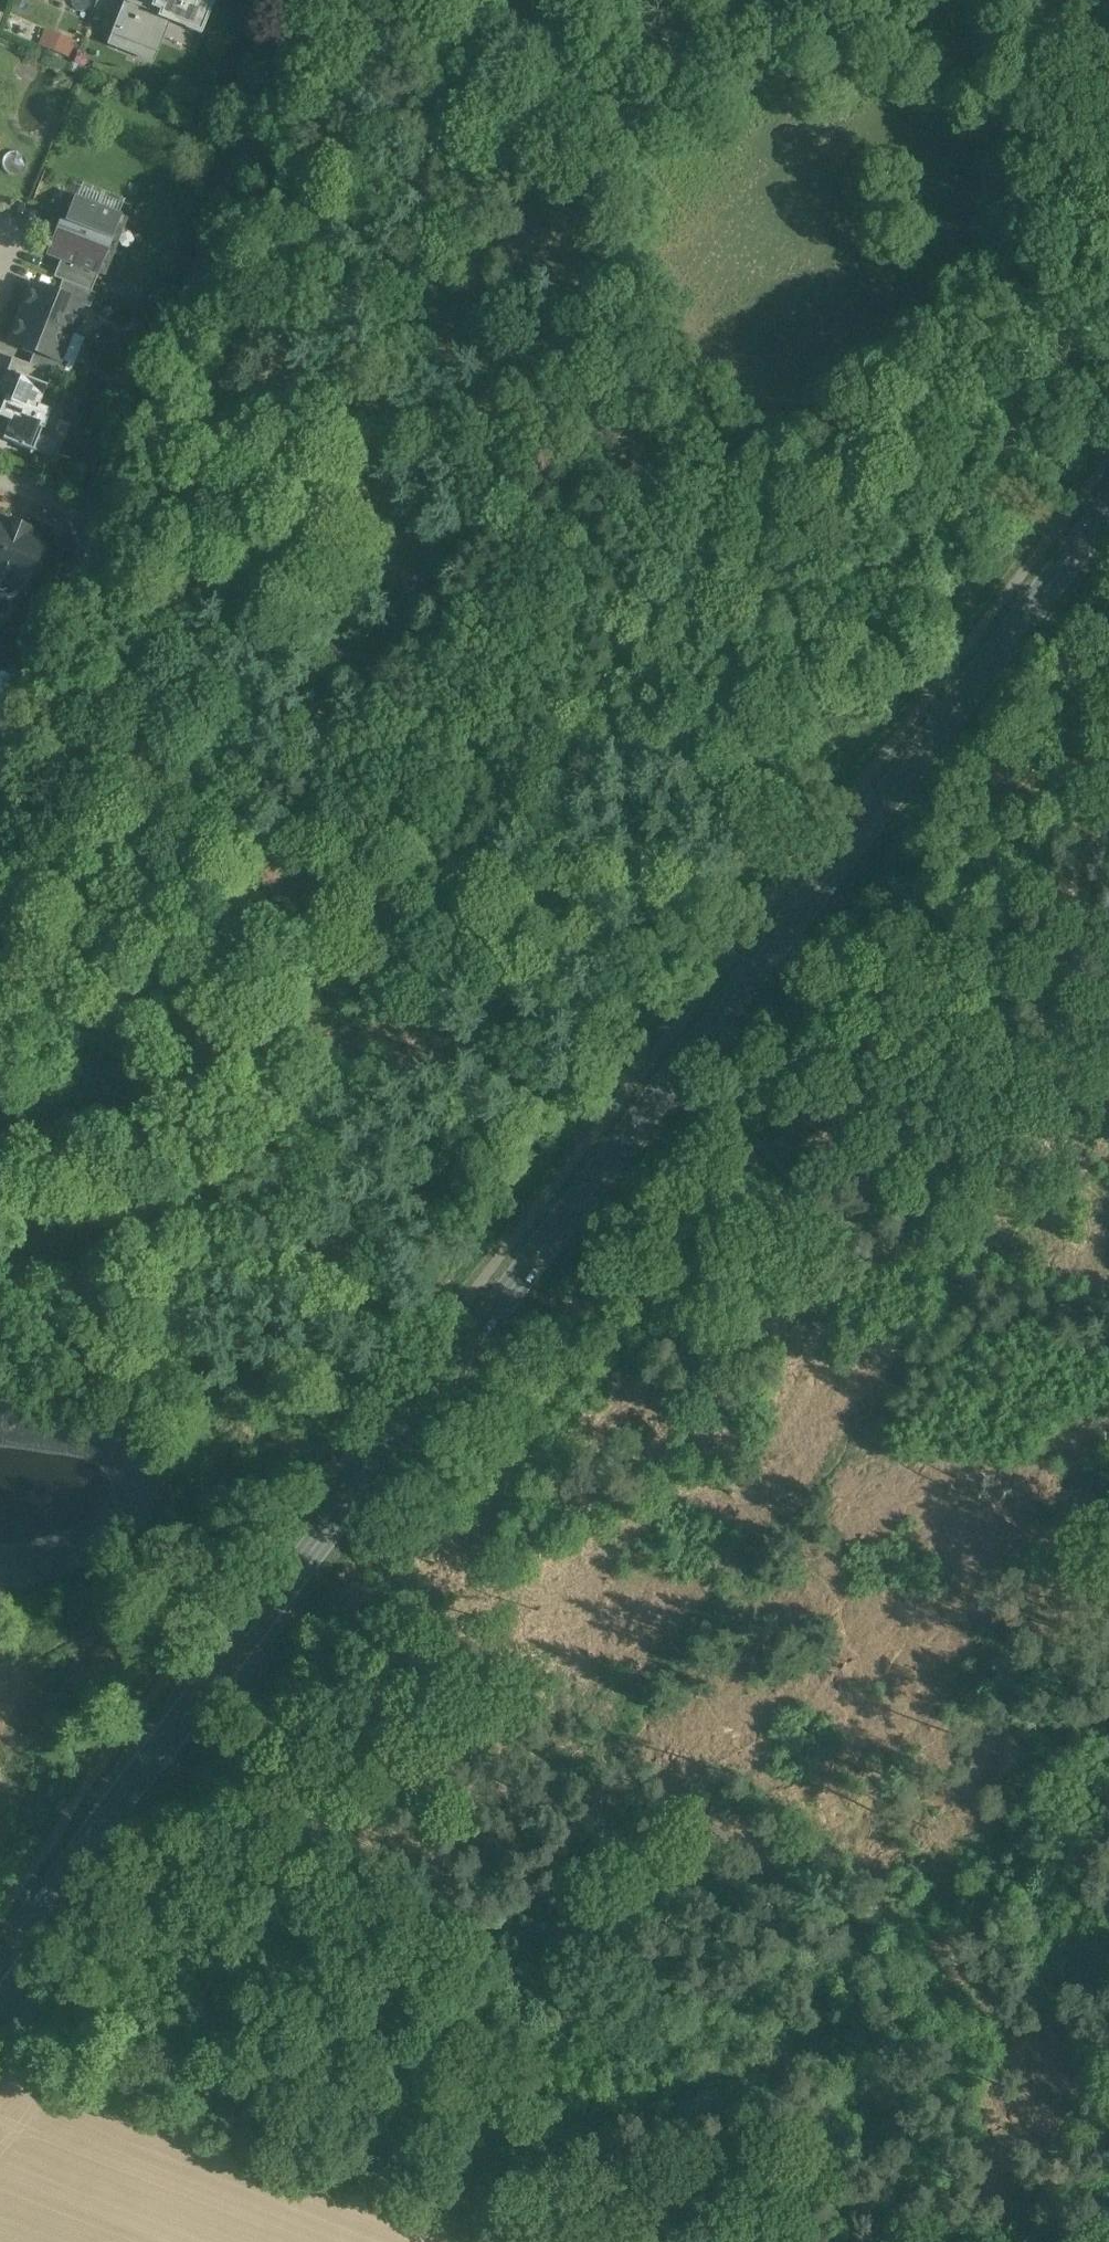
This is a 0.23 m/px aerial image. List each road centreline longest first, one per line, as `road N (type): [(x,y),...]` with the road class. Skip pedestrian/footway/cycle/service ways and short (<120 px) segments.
road 1 (secondary): [(0,1963),(623,1129),(1108,498)]
road 2 (unclassified): [(627,2241),(0,2003)]
road 3 (residential): [(307,0),(102,515)]
road 4 (residential): [(102,515),(0,775)]

